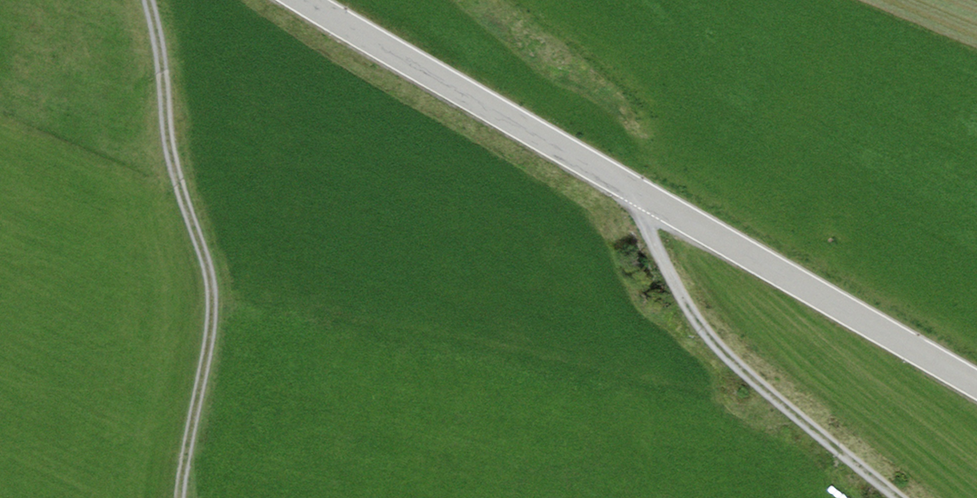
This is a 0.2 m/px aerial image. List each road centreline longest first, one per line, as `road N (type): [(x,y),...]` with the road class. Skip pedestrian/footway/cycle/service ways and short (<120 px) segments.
road 1 (track): [(149,0),(177,168),(212,299),(184,497)]
road 2 (track): [(915,497),(711,331),(632,186)]
road 3 (tertiary): [(632,186),(976,382)]
road 4 (tertiary): [(632,186),(310,0)]

